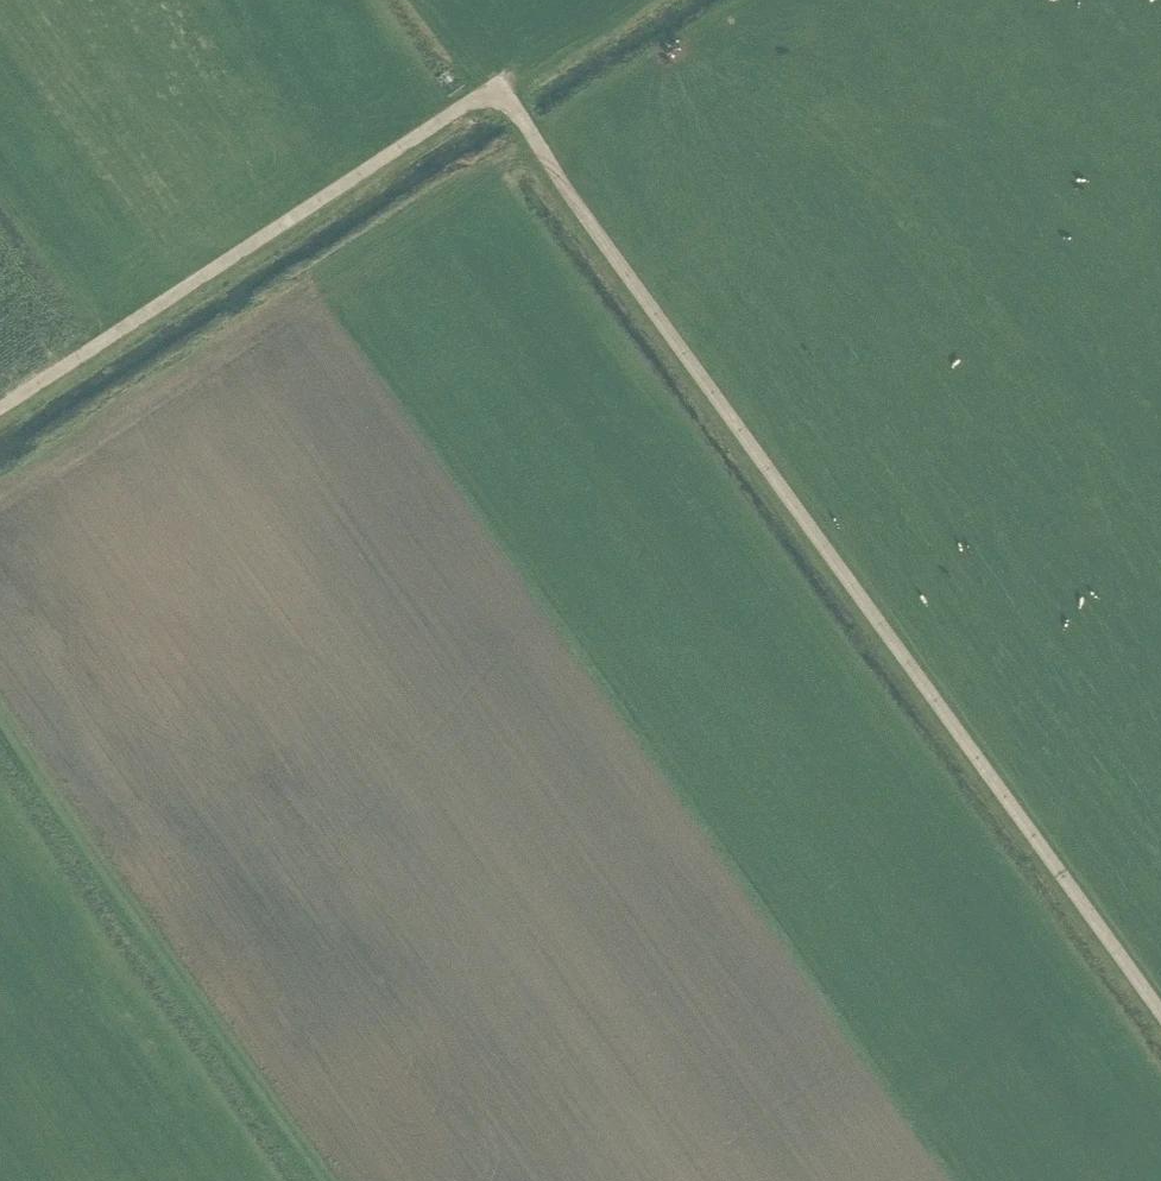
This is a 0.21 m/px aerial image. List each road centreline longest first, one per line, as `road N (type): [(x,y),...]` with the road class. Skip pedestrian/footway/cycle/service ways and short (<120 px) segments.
road 1 (track): [(1160,1007),(498,91),(0,416)]

